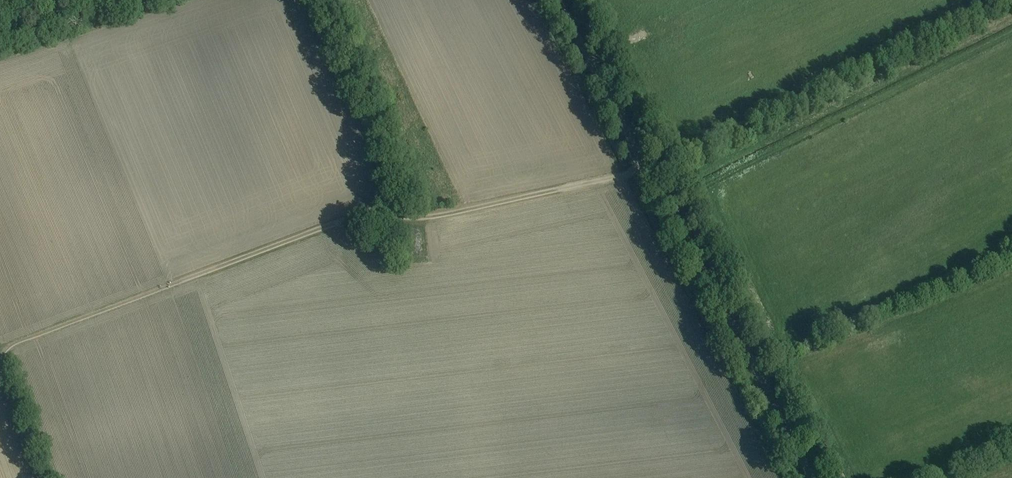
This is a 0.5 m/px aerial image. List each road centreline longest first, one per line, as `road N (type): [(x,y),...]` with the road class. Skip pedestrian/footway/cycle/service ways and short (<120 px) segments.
road 1 (track): [(648,171),(317,229),(0,353)]
road 2 (unclassified): [(812,477),(558,0)]
road 3 (track): [(1011,32),(666,202)]

